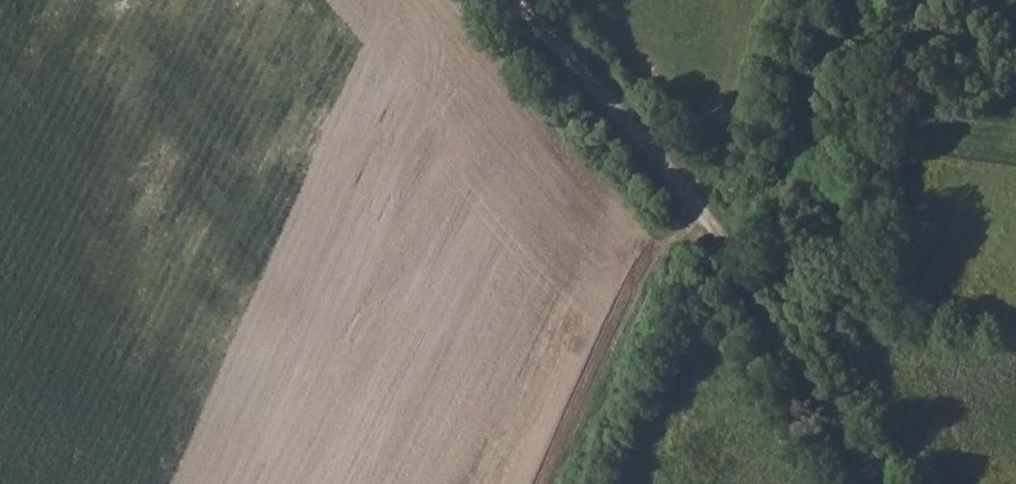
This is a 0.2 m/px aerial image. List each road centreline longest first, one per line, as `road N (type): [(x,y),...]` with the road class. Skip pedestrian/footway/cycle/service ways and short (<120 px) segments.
road 1 (track): [(875,483),(722,245),(498,0)]

